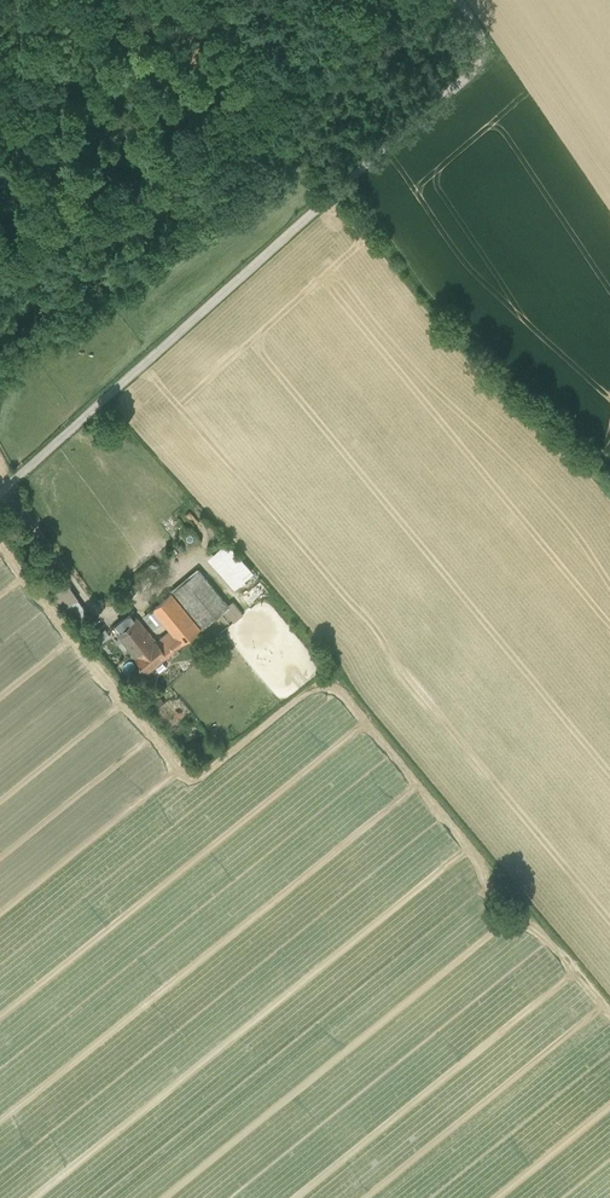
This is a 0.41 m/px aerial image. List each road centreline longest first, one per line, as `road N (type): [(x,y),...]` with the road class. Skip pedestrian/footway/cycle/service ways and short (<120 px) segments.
road 1 (track): [(18,478),(486,52),(452,0)]

